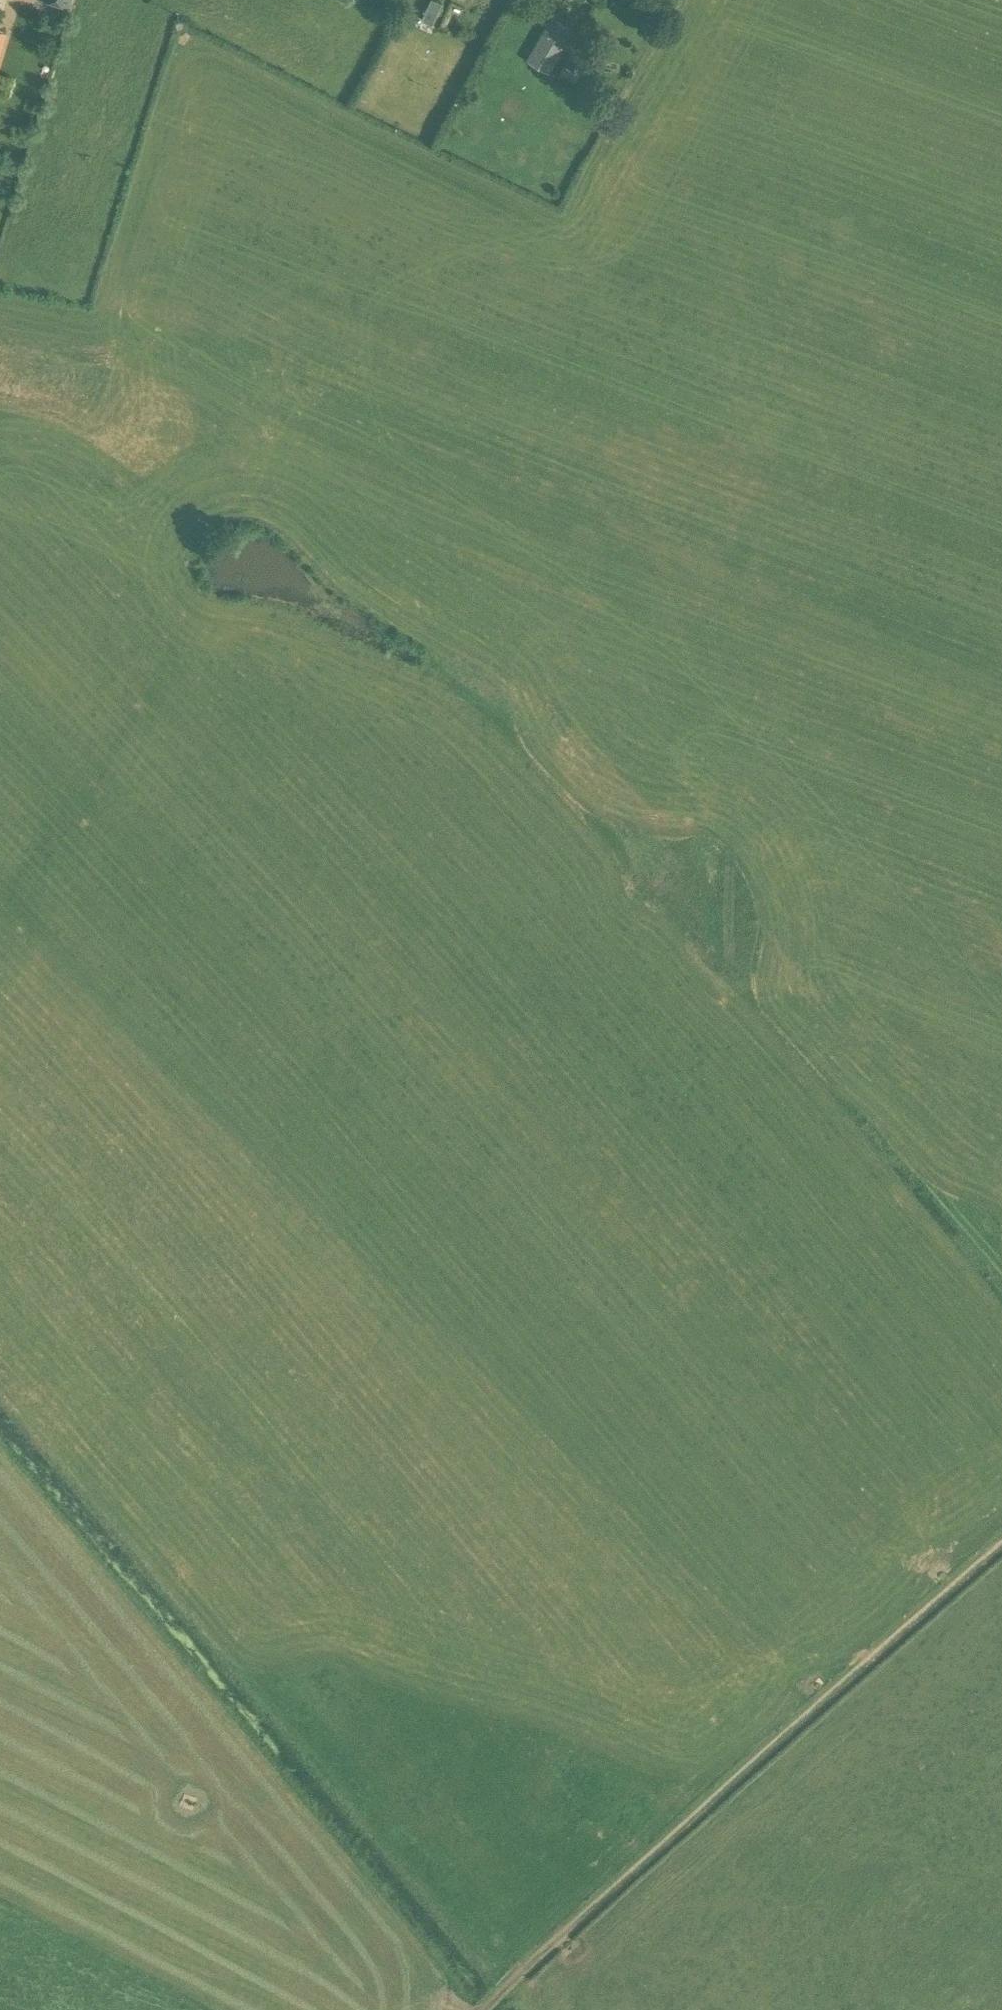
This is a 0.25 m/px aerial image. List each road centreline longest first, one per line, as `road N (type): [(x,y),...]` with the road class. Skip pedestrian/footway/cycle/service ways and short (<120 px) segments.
road 1 (track): [(481,2009),(1001,1545)]

